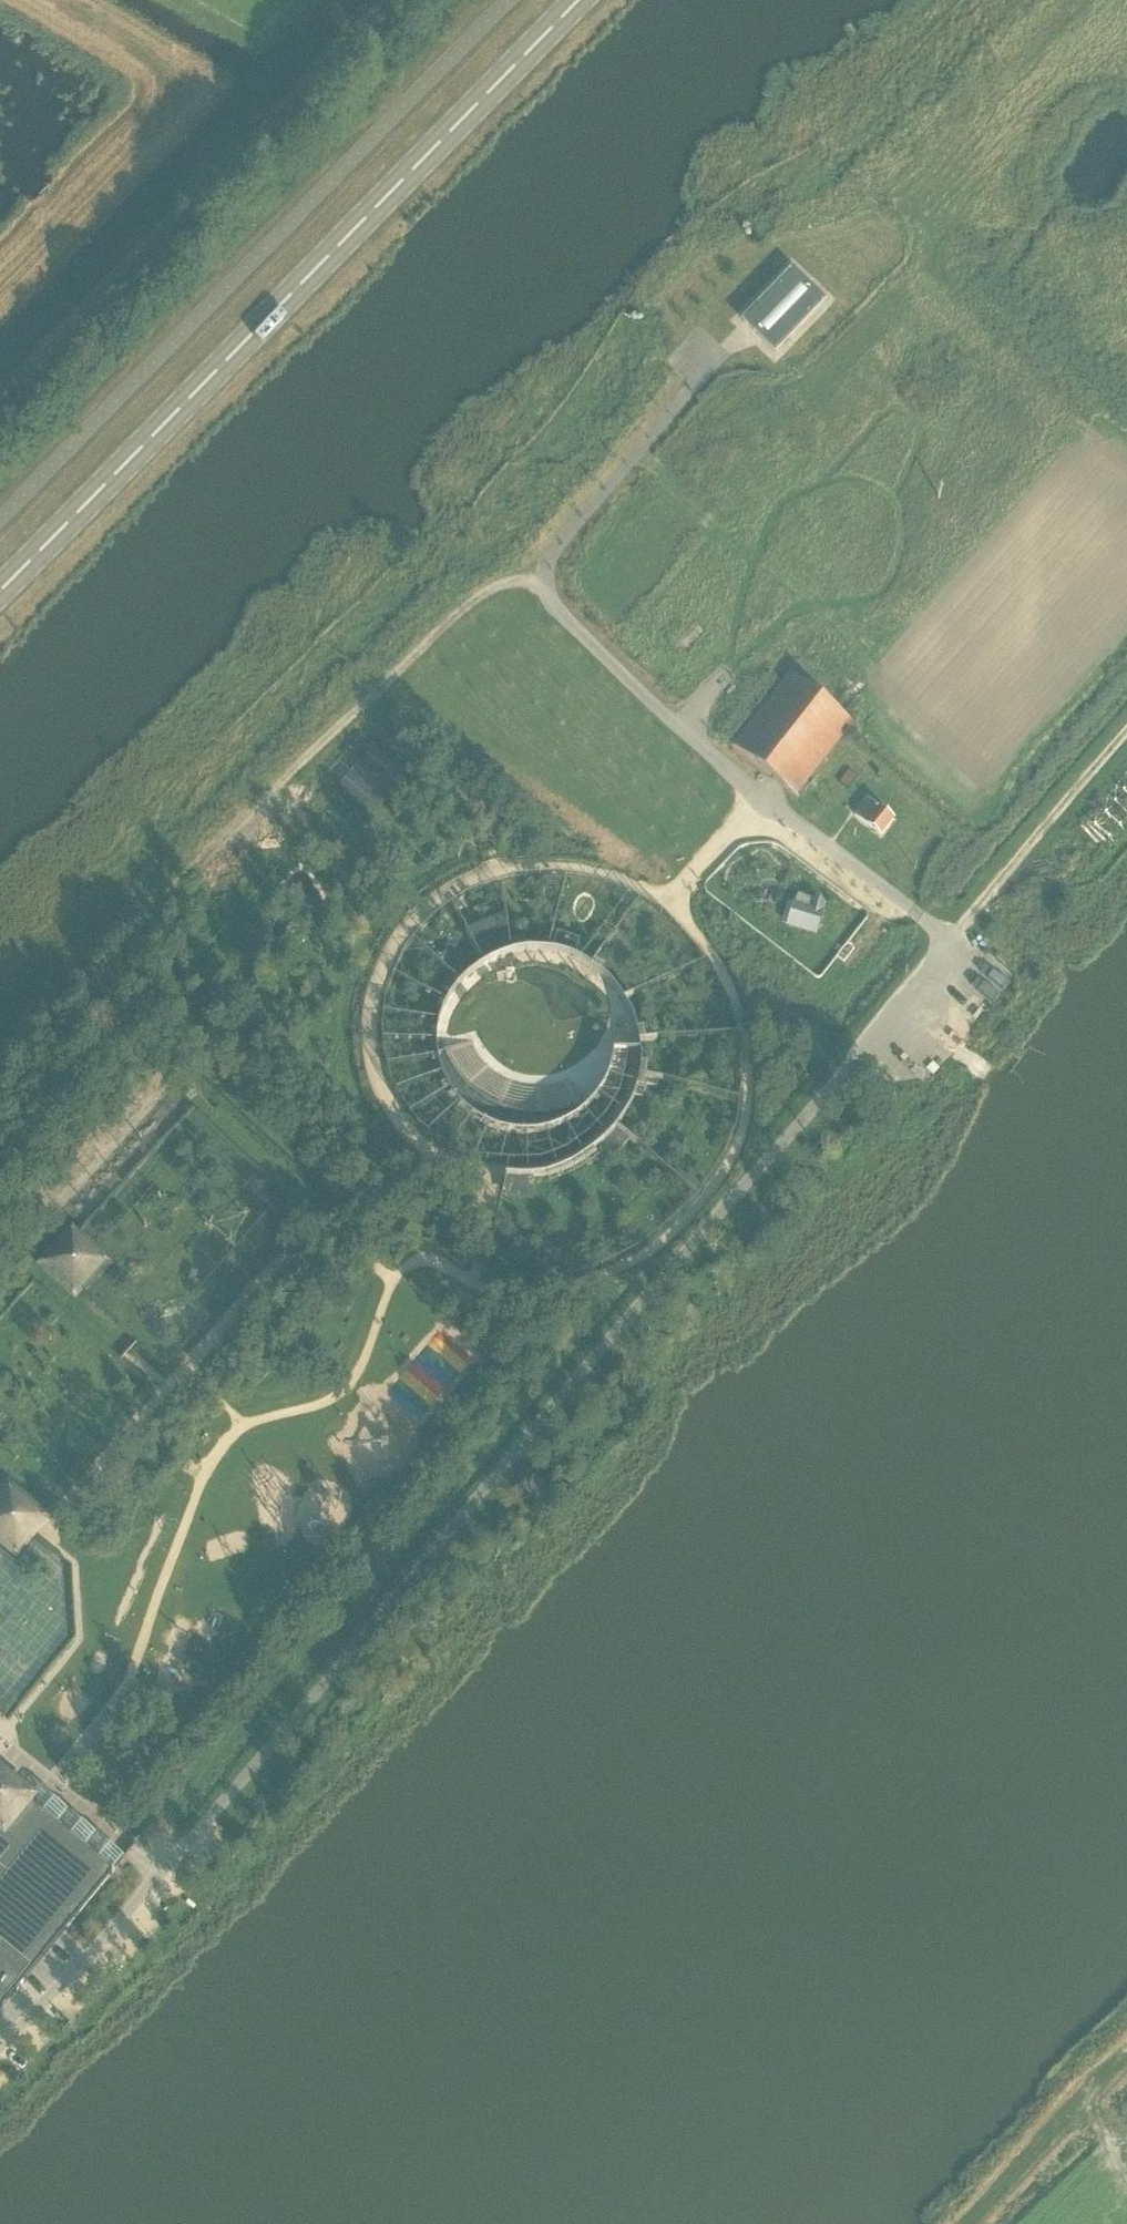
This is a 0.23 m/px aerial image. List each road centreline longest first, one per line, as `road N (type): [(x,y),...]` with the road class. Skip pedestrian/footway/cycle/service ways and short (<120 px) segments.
road 1 (primary): [(0,591),(578,0)]
road 2 (track): [(544,577),(498,586),(475,601),(266,800)]
road 3 (track): [(1126,739),(953,939)]
road 4 (track): [(1126,2058),(963,2223)]

